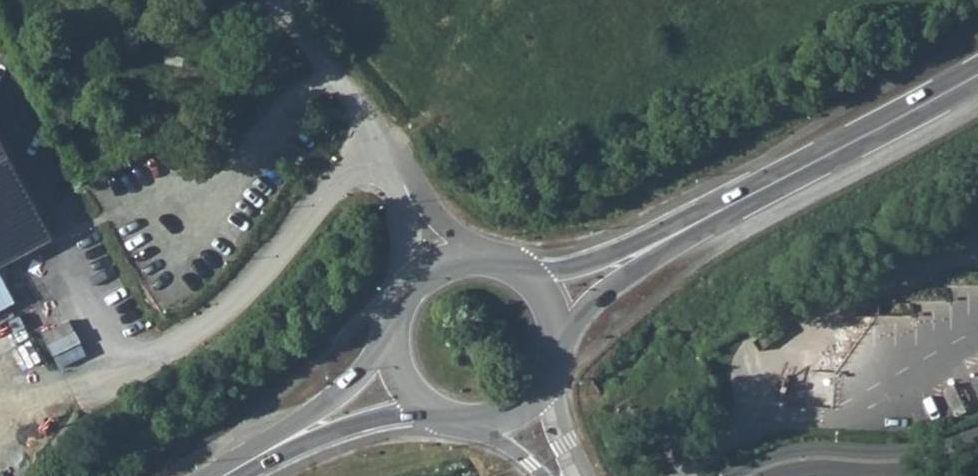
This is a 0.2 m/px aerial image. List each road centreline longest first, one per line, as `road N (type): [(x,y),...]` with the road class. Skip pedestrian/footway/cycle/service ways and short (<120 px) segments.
road 1 (unclassified): [(388,147),(345,171),(245,294),(194,334),(115,374)]
road 2 (secondary): [(977,72),(671,236)]
road 3 (unclassified): [(388,147),(272,0)]
road 4 (secondary): [(551,344),(671,236)]
road 5 (secondary): [(671,236),(526,281)]
road 6 (secondary): [(404,345),(301,434)]
road 7 (secondary): [(301,434),(429,394)]

